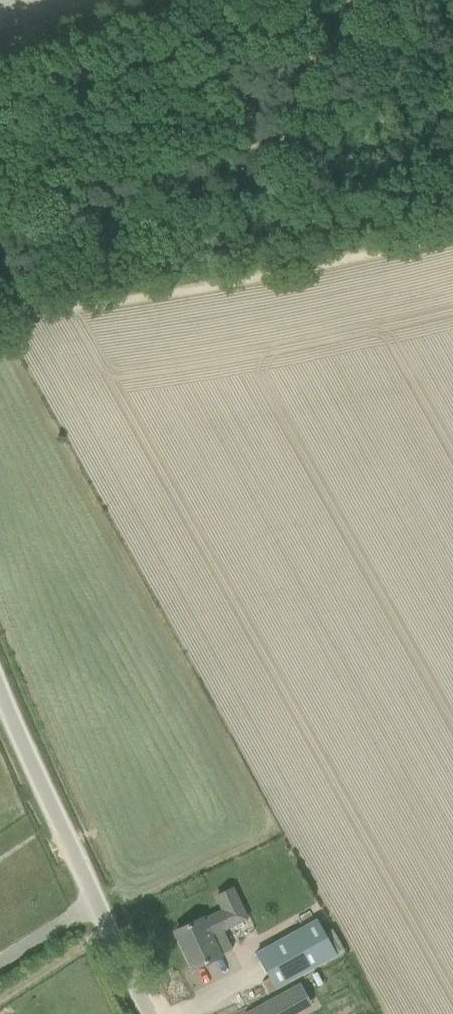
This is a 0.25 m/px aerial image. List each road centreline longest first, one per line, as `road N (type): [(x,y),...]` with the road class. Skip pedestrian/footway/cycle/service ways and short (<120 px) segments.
road 1 (track): [(0,312),(101,305),(452,231)]
road 2 (unclassified): [(148,1013),(0,696)]

